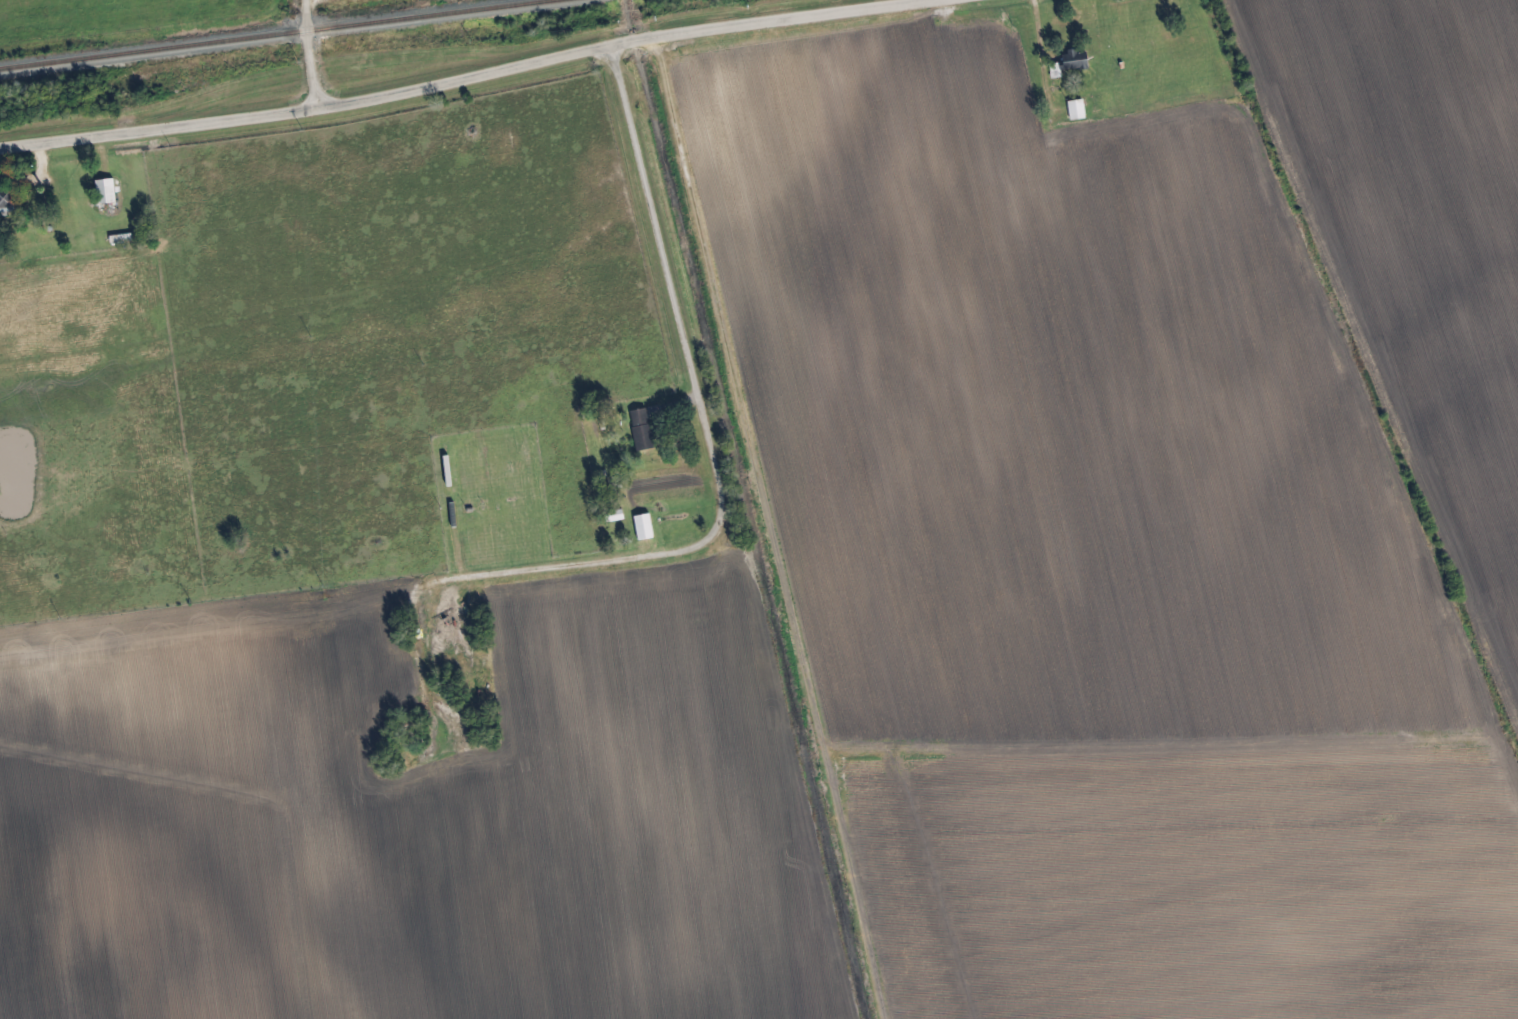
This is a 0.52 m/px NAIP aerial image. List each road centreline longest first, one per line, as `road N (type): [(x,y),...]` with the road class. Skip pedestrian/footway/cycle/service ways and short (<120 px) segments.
road 1 (tertiary): [(948,0),(659,37),(318,110),(0,149)]

